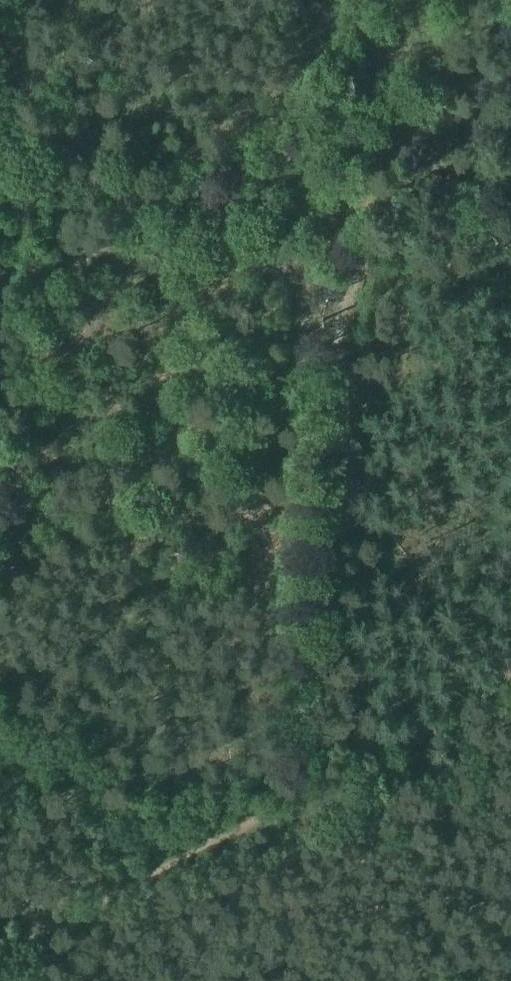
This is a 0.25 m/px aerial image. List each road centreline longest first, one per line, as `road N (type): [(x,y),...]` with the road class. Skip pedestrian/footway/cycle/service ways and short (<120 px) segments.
road 1 (track): [(510,120),(498,205),(373,246),(337,302),(305,790)]
road 2 (track): [(67,935),(188,858)]
road 3 (track): [(188,858),(305,790)]
road 4 (track): [(397,752),(510,704)]

